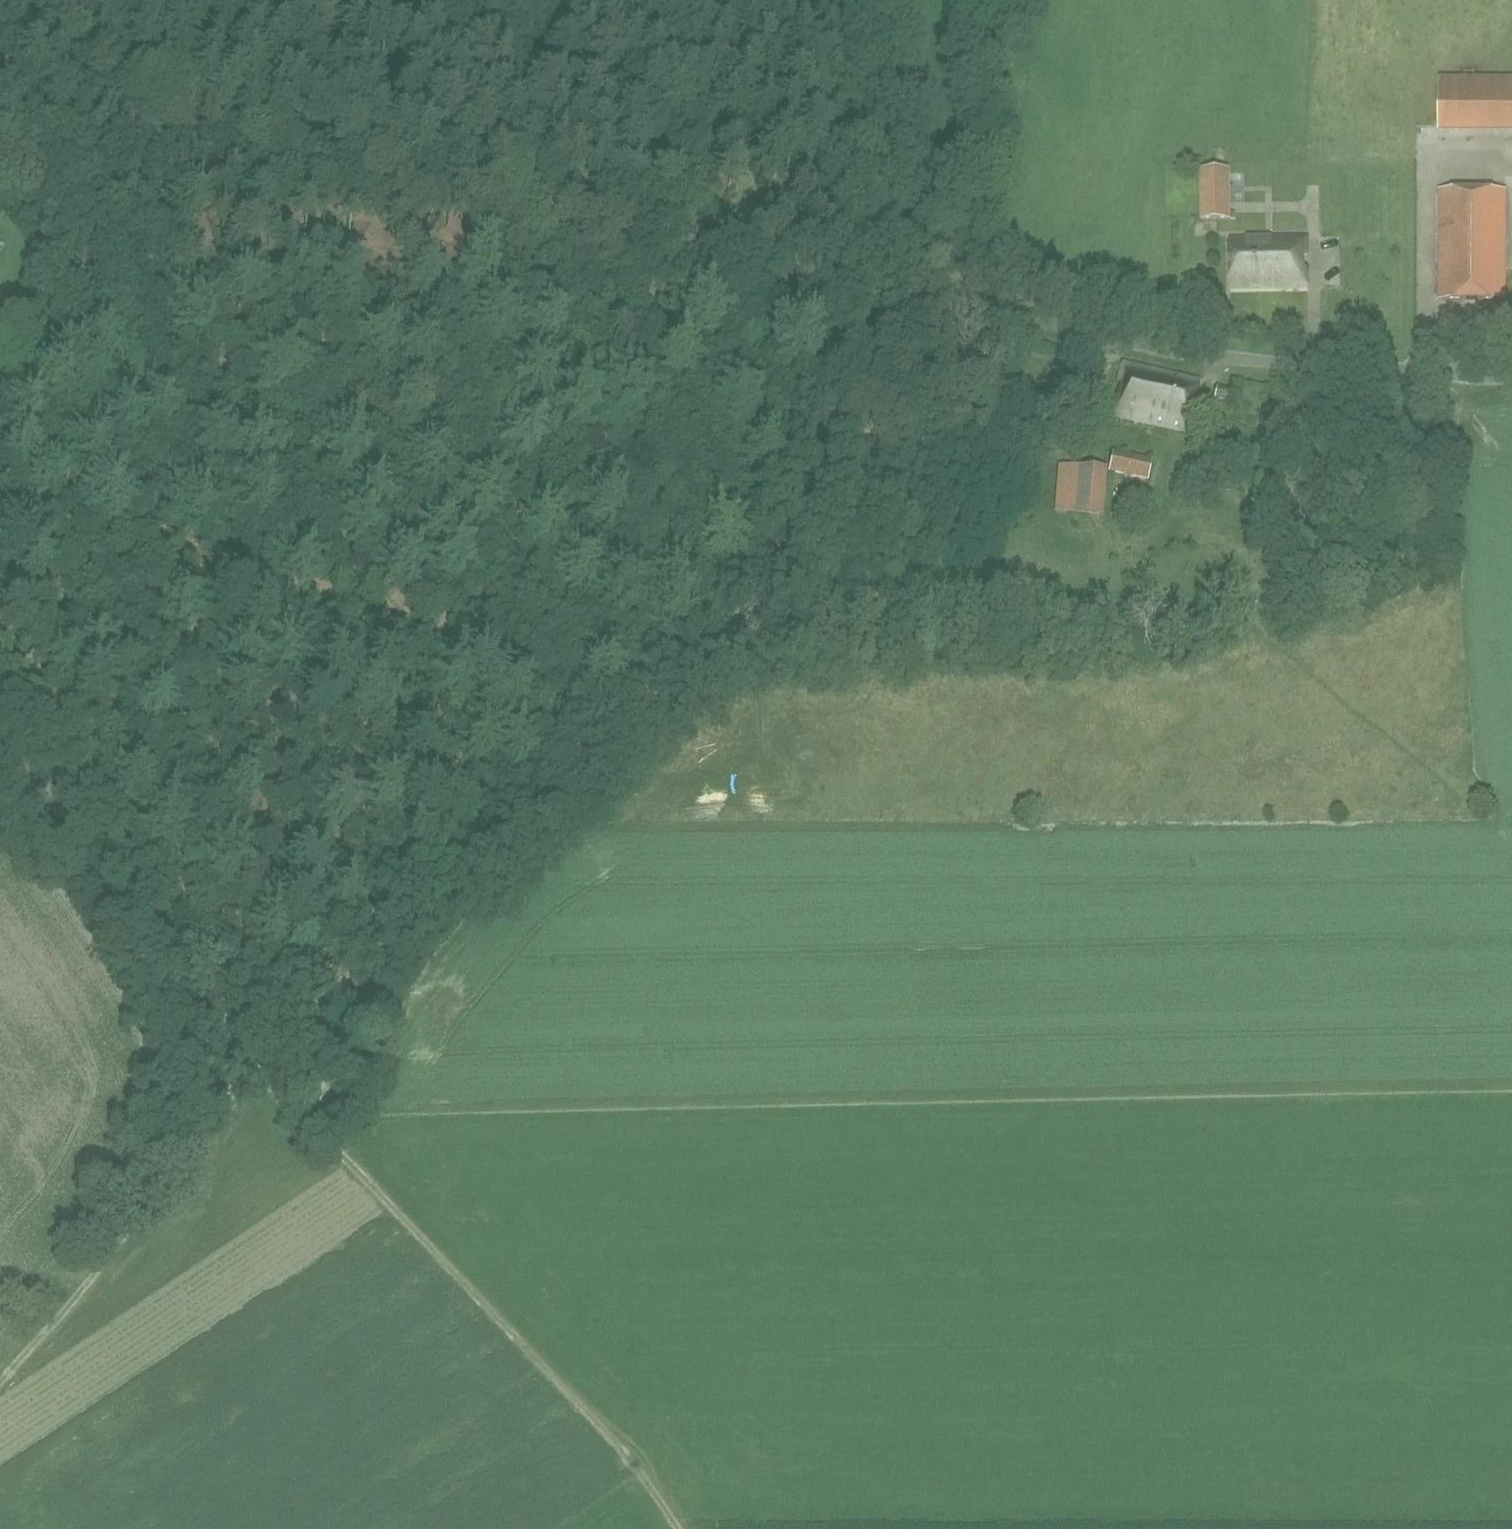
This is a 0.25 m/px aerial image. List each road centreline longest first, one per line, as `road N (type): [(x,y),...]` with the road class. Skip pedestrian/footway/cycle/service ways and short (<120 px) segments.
road 1 (unclassified): [(1511,377),(1429,377),(1151,349),(858,281),(0,106)]
road 2 (track): [(253,1070),(683,672),(749,588),(807,458),(858,281),(860,0)]
road 3 (track): [(678,1528),(598,1424),(253,1070)]
road 4 (track): [(253,1070),(168,980),(0,751)]
road 5 (track): [(0,1381),(101,1267),(253,1070)]

